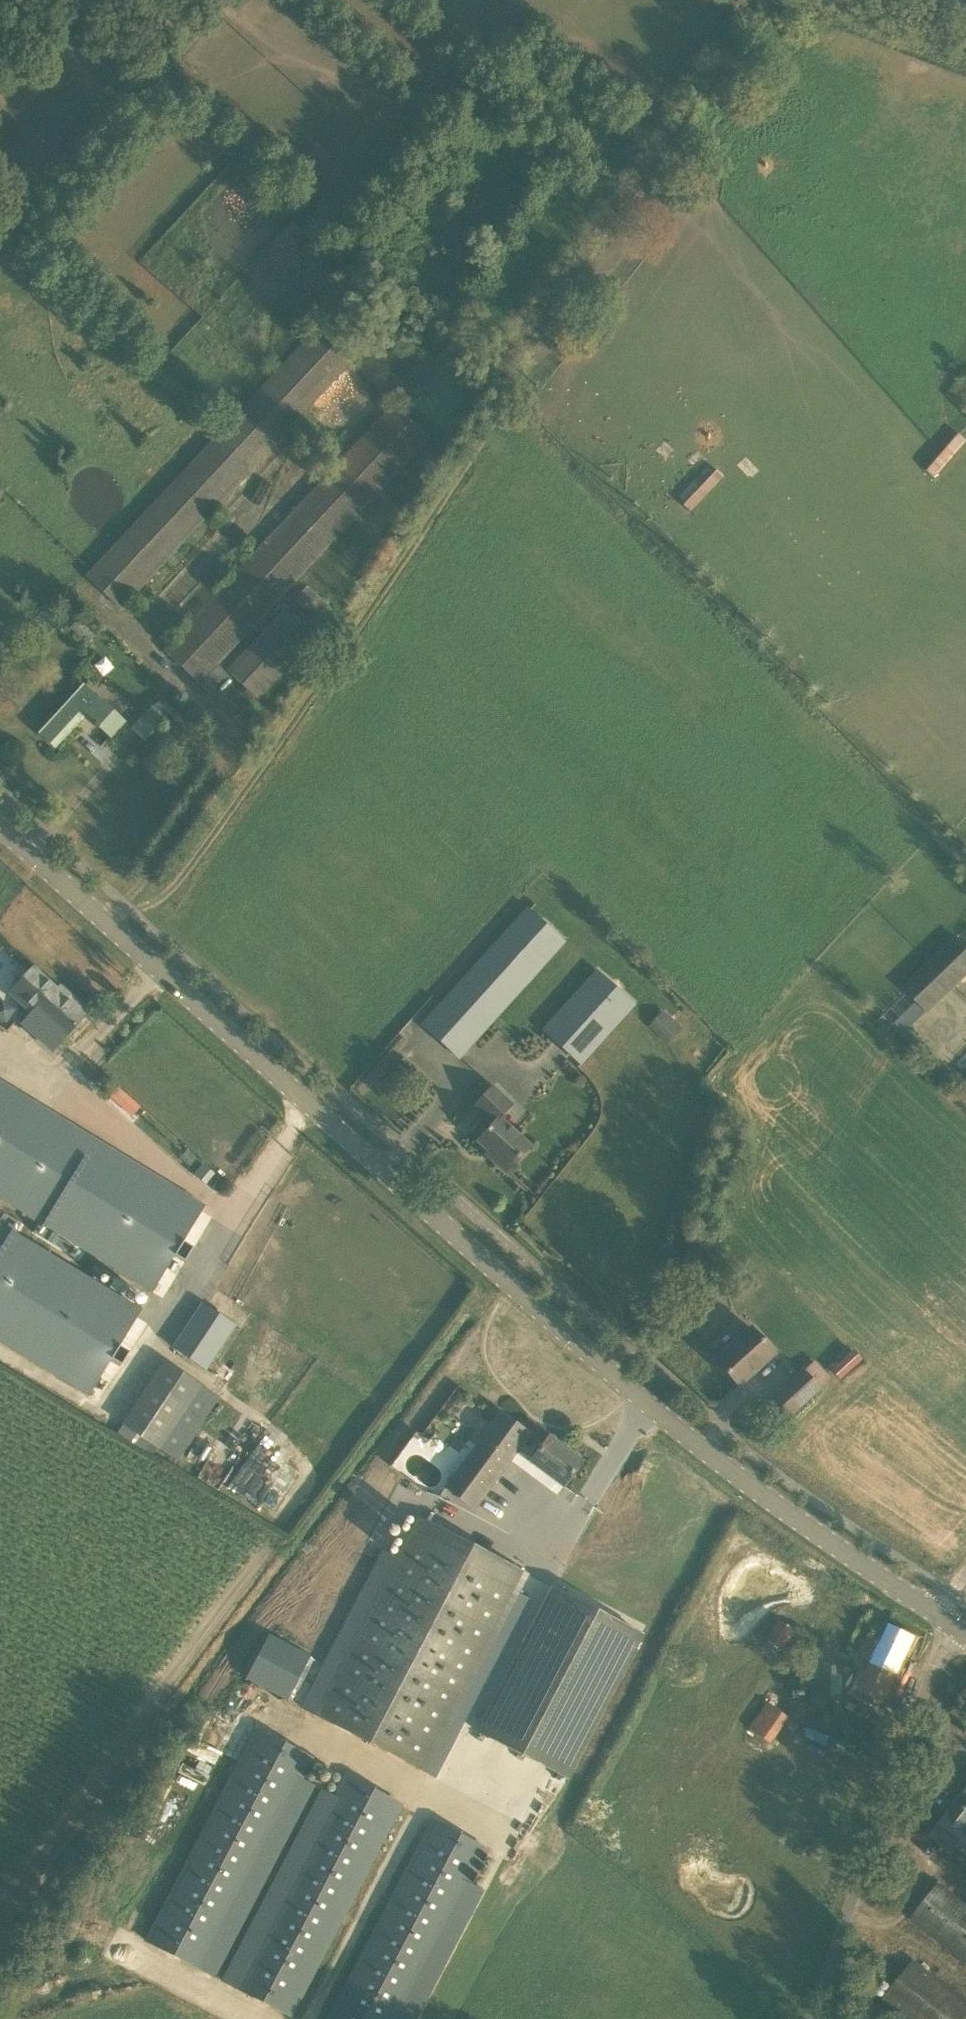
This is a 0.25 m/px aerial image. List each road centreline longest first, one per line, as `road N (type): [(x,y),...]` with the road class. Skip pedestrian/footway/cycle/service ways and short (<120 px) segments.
road 1 (tertiary): [(948,1622),(727,1460),(254,1053),(0,820)]
road 2 (unclassified): [(809,2018),(948,1622)]

